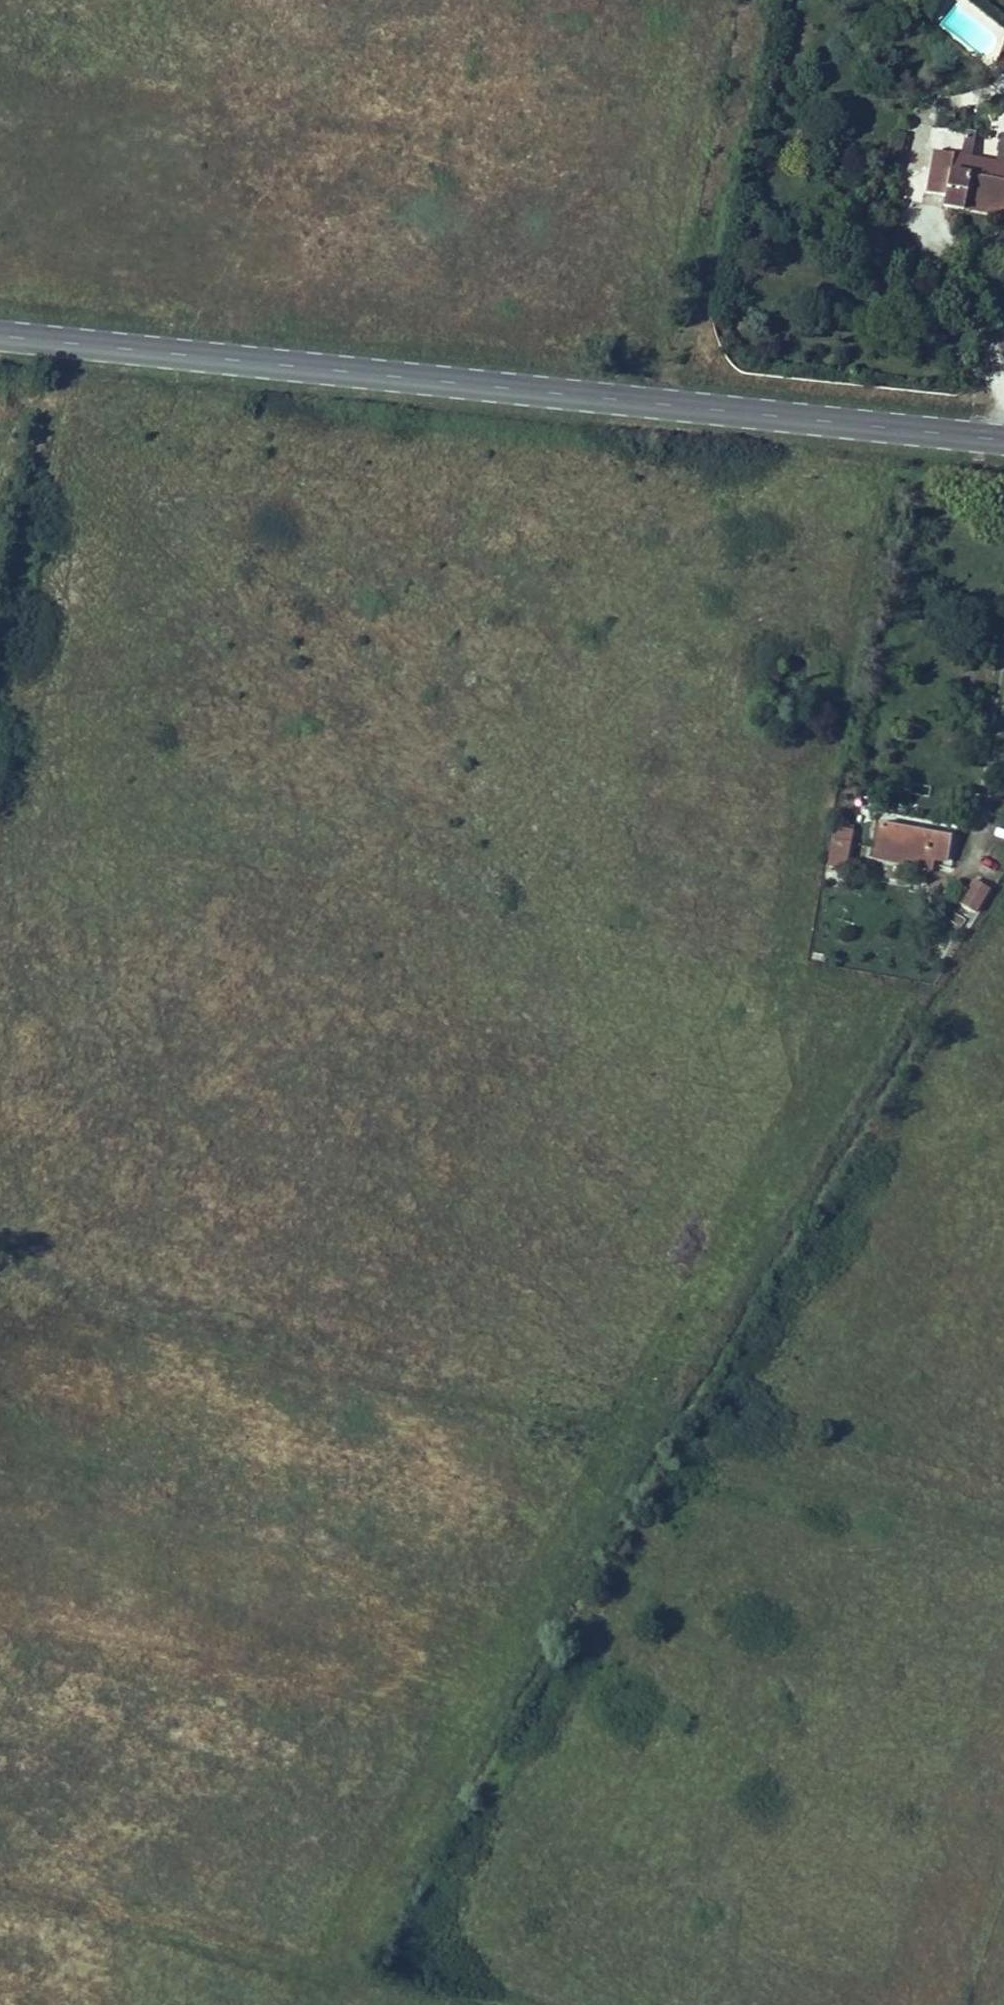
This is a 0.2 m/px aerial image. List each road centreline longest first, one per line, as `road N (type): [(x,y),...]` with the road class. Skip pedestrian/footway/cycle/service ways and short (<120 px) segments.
road 1 (primary): [(0,329),(1003,434)]

